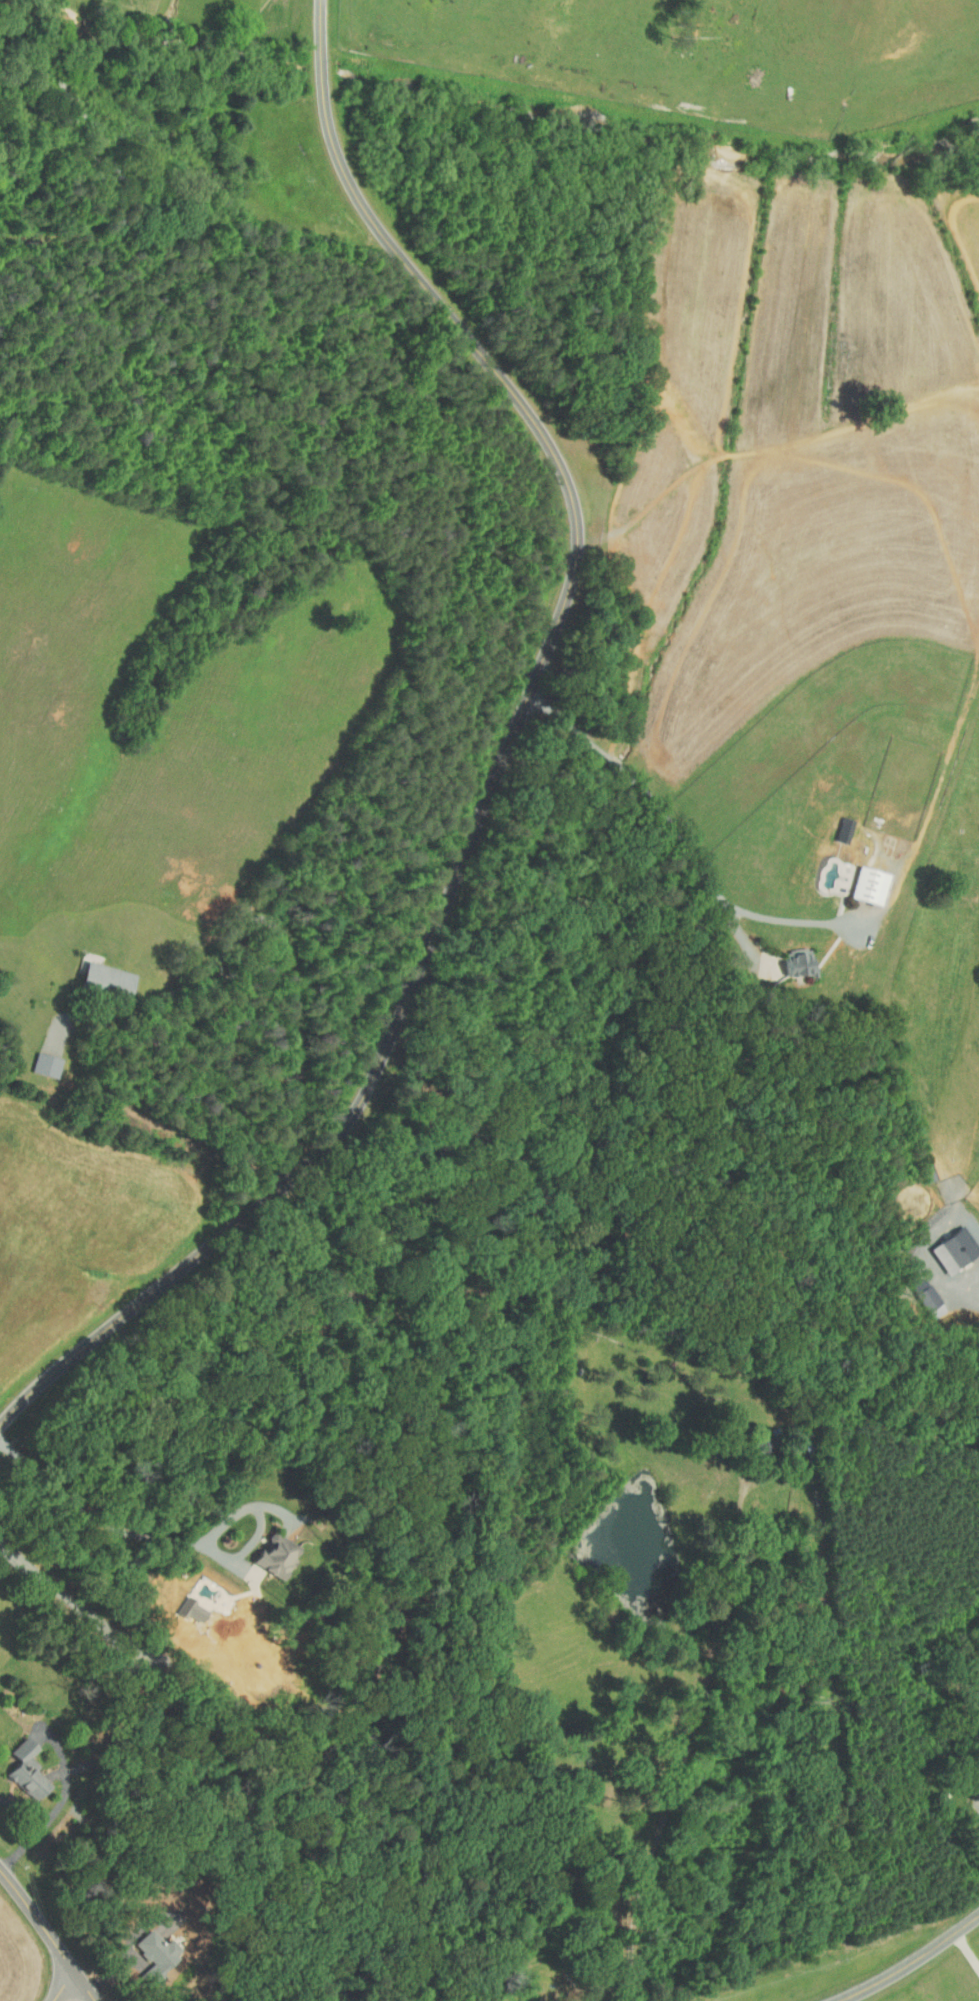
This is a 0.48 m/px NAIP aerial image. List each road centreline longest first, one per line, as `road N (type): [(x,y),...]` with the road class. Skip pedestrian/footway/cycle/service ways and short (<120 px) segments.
road 1 (tertiary): [(0,1436),(102,1337),(290,1187),(365,1100),(574,593),(584,522),(556,447),(372,207),(341,147),(326,0)]
road 2 (tertiary): [(829,2000),(978,1914)]
road 3 (tertiary): [(0,1865),(105,2000)]

